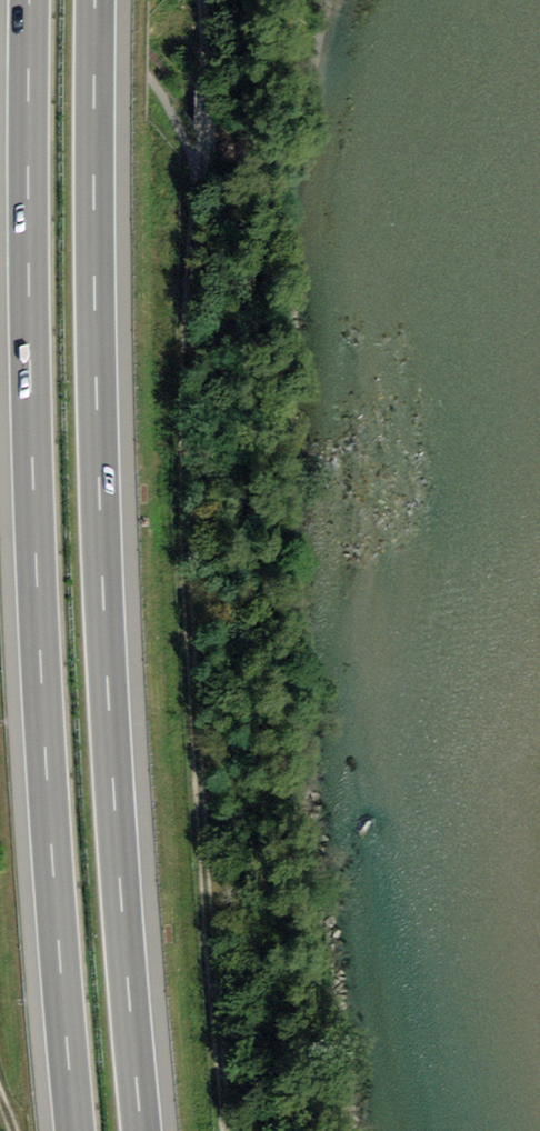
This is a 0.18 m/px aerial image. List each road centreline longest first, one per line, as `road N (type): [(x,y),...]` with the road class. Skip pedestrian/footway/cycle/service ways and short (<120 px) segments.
road 1 (motorway): [(143,1130),(99,444),(100,0)]
road 2 (motorway): [(32,0),(32,445),(48,812),(74,1130)]
road 3 (track): [(186,496),(228,1130)]
road 4 (track): [(186,496),(206,133),(202,0)]
road 5 (track): [(82,0),(148,77),(203,172)]

